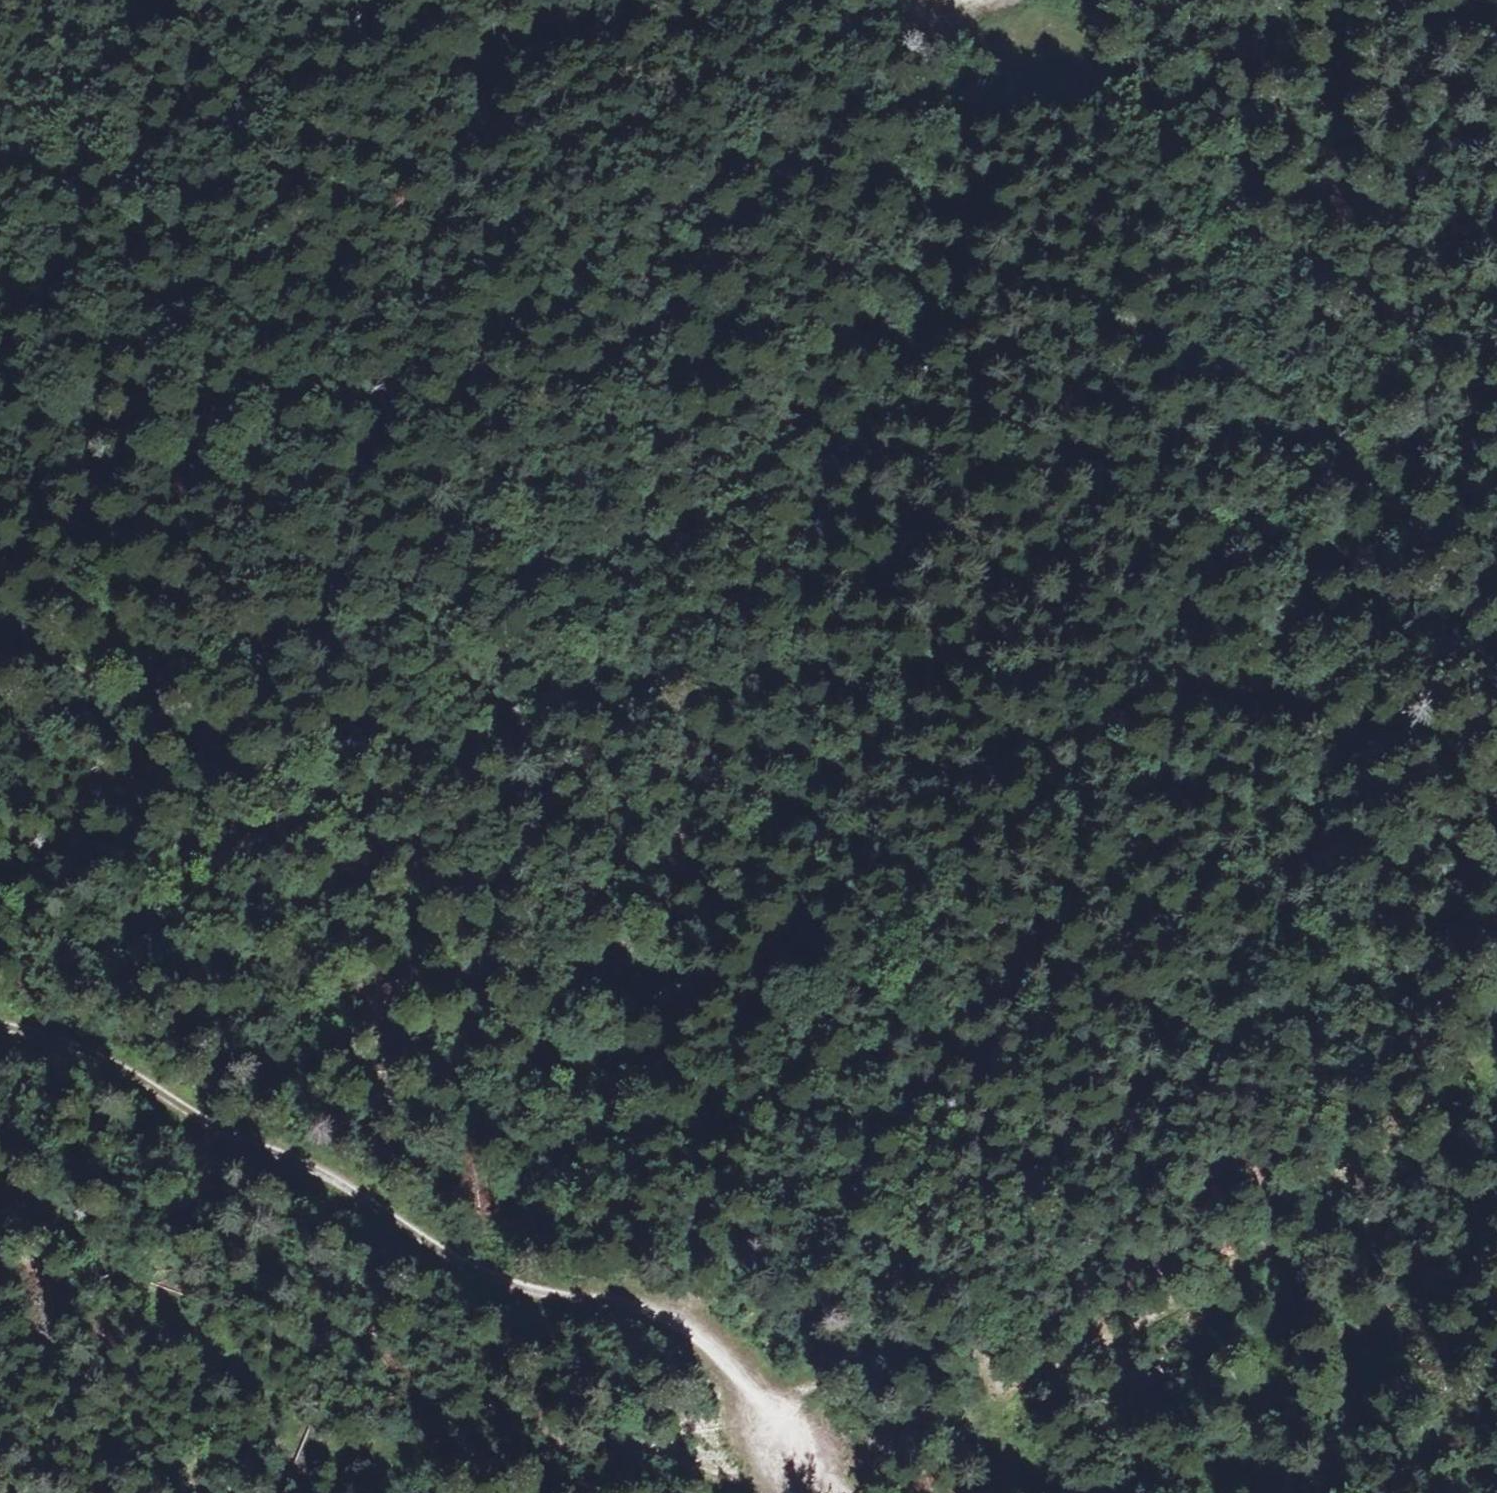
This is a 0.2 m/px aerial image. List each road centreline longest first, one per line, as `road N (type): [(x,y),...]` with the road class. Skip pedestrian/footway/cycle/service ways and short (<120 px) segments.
road 1 (track): [(0,644),(112,686),(217,756),(573,1063),(702,1114),(898,1242),(949,1289),(984,1339),(1007,1438),(1051,1492)]
road 2 (track): [(0,1029),(140,1076),(232,1135),(327,1177),(506,1287),(598,1298),(681,1320),(765,1406),(826,1492)]

